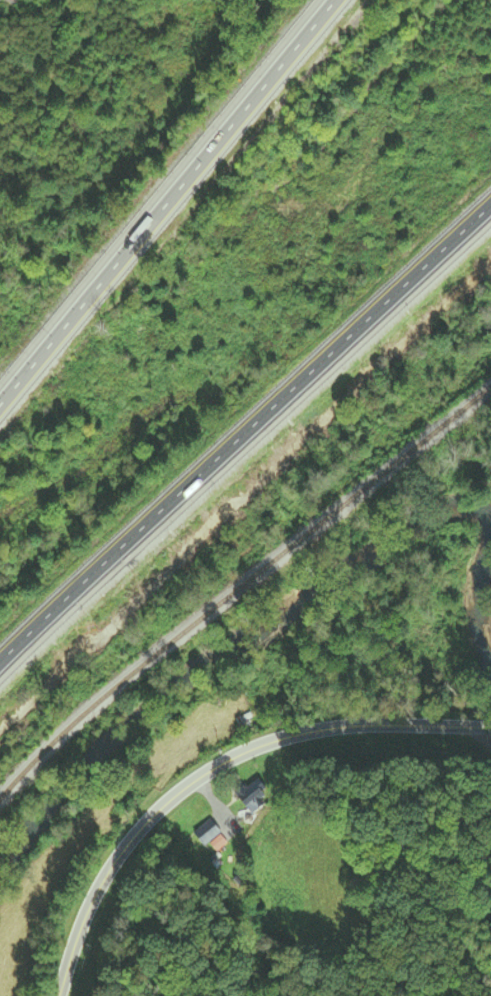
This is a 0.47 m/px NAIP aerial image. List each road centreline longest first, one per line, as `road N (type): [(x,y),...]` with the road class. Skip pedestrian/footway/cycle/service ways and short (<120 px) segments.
road 1 (motorway): [(0,663),(490,205)]
road 2 (tertiary): [(60,995),(104,876),(163,803),(205,772),(287,736),(335,726),(490,726)]
road 3 (motorway): [(329,0),(0,401)]

